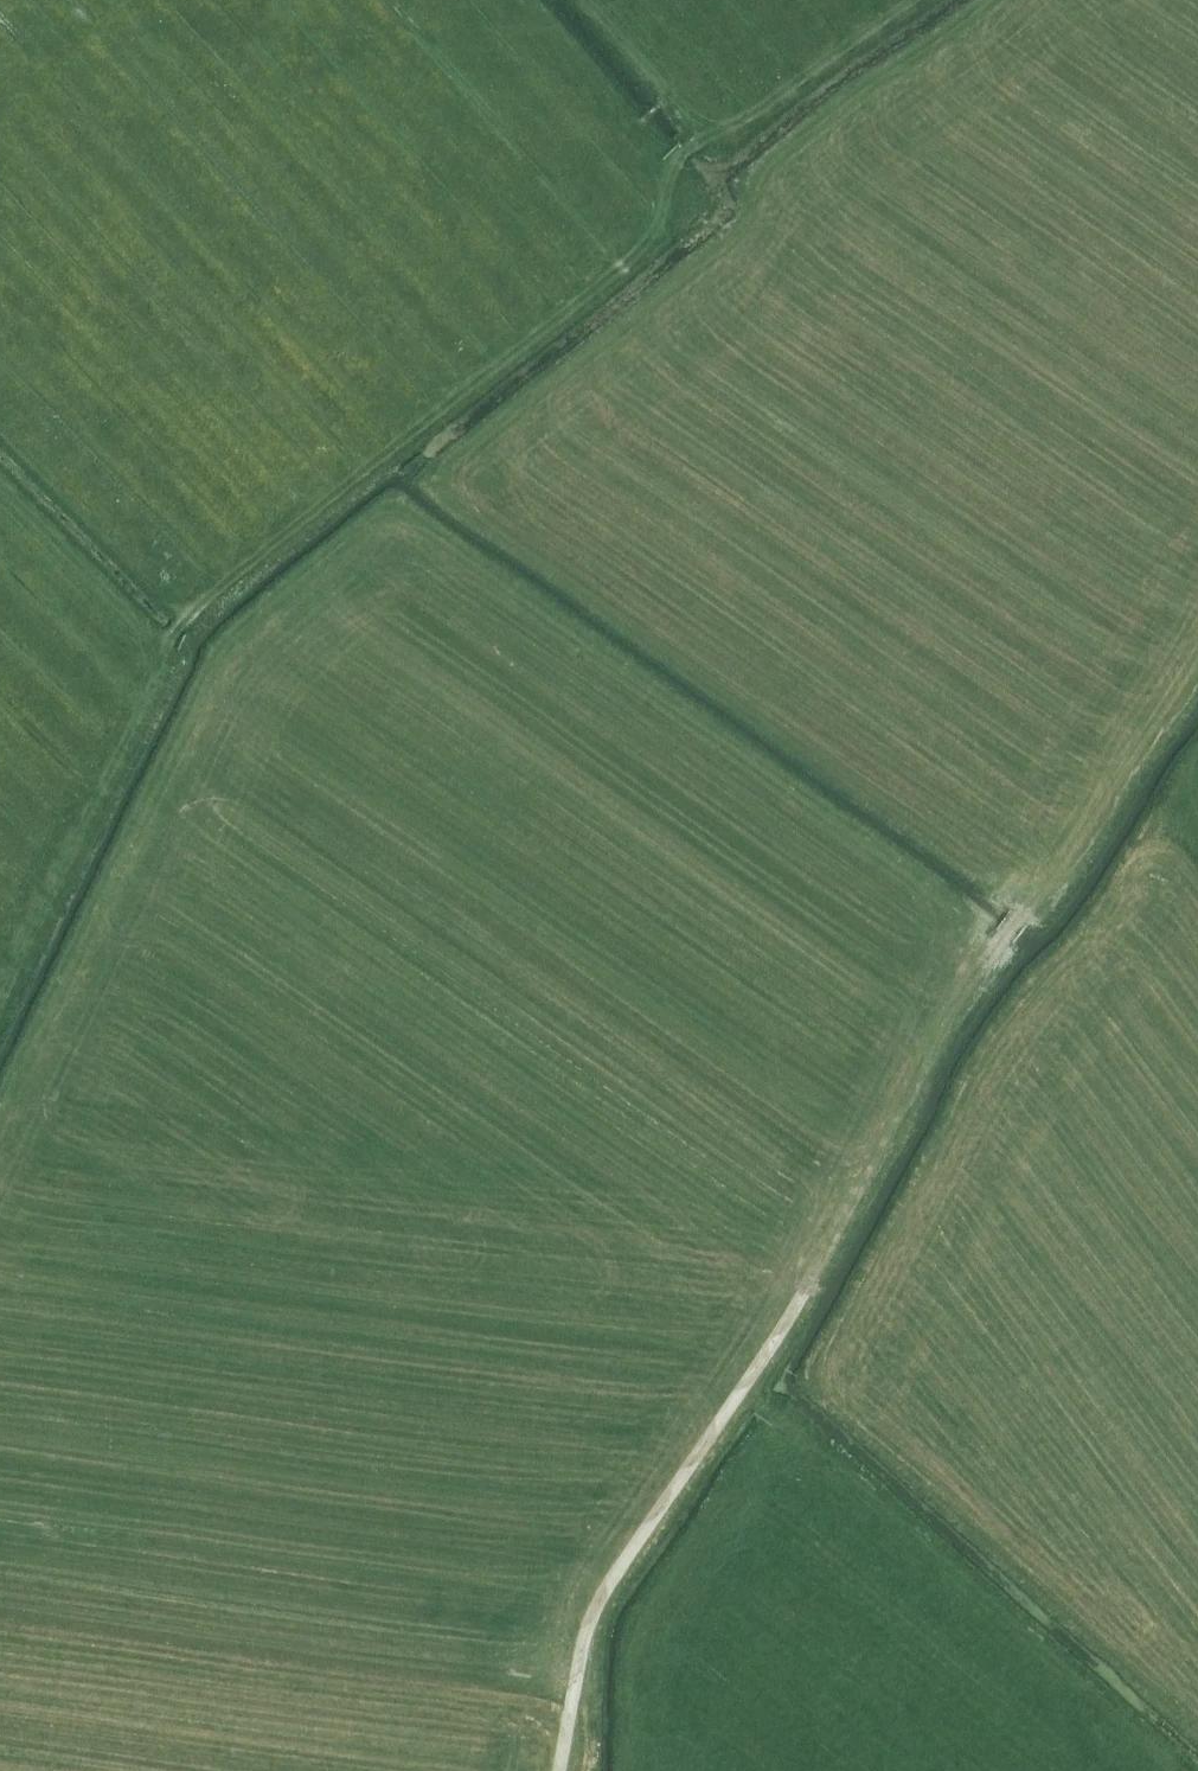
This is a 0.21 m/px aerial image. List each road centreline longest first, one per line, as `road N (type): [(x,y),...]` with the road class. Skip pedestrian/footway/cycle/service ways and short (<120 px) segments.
road 1 (track): [(0,993),(177,629),(632,255),(657,227),(671,164),(756,116),(907,0)]

